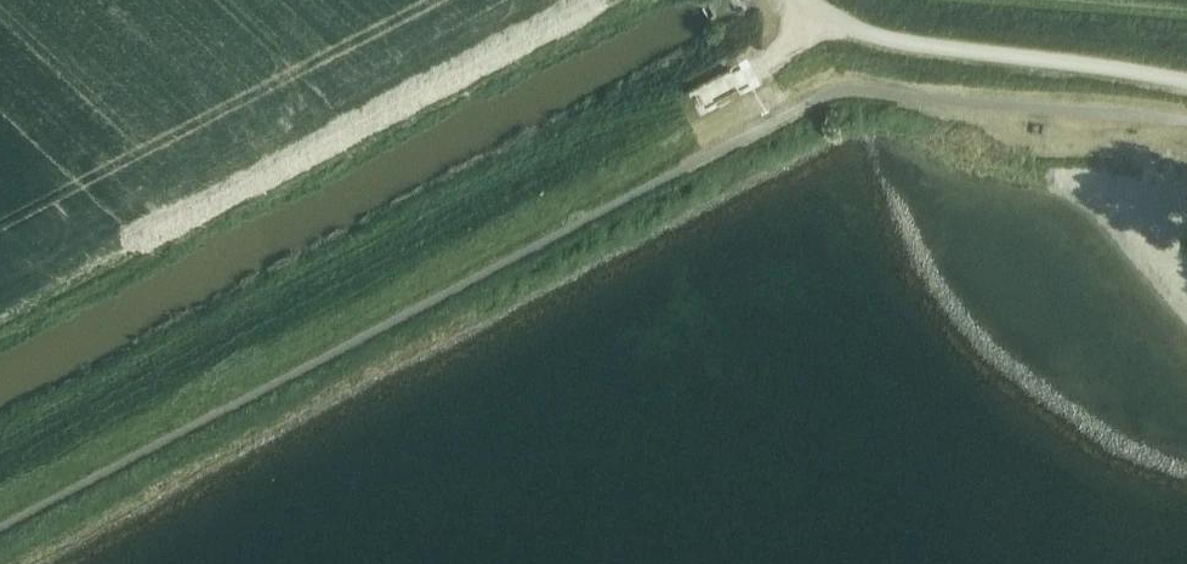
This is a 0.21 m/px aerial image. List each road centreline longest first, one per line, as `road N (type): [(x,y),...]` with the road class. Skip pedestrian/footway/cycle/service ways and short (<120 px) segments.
road 1 (unclassified): [(1186,78),(873,36),(805,0)]

